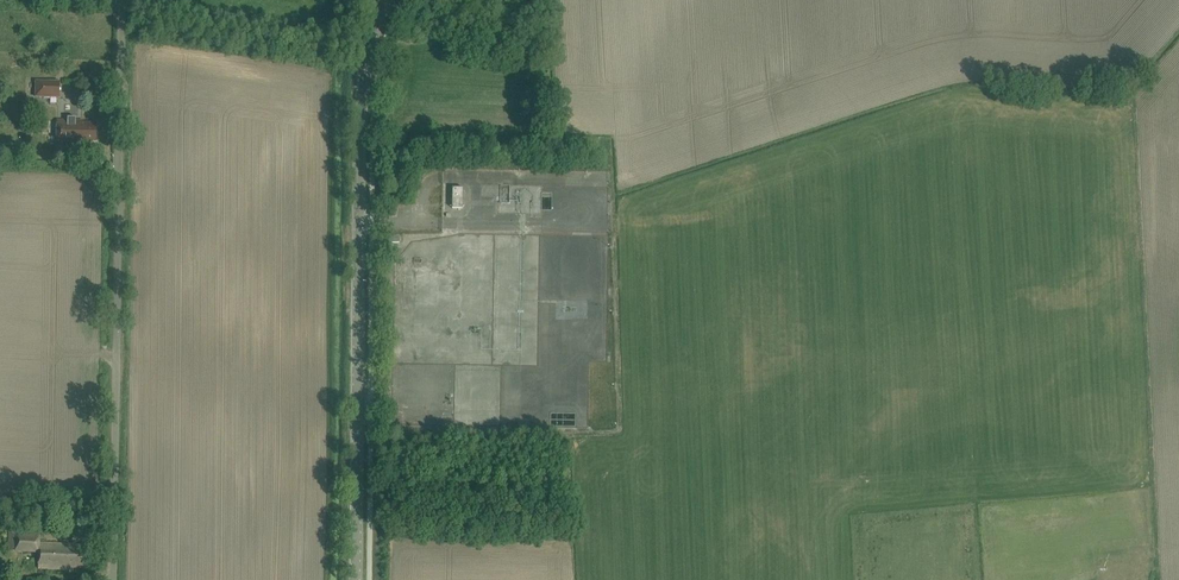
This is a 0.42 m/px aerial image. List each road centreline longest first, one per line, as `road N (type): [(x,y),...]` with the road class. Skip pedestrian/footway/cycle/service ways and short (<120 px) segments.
road 1 (tertiary): [(355,579),(361,100),(385,0)]
road 2 (unclassified): [(113,579),(121,0)]

